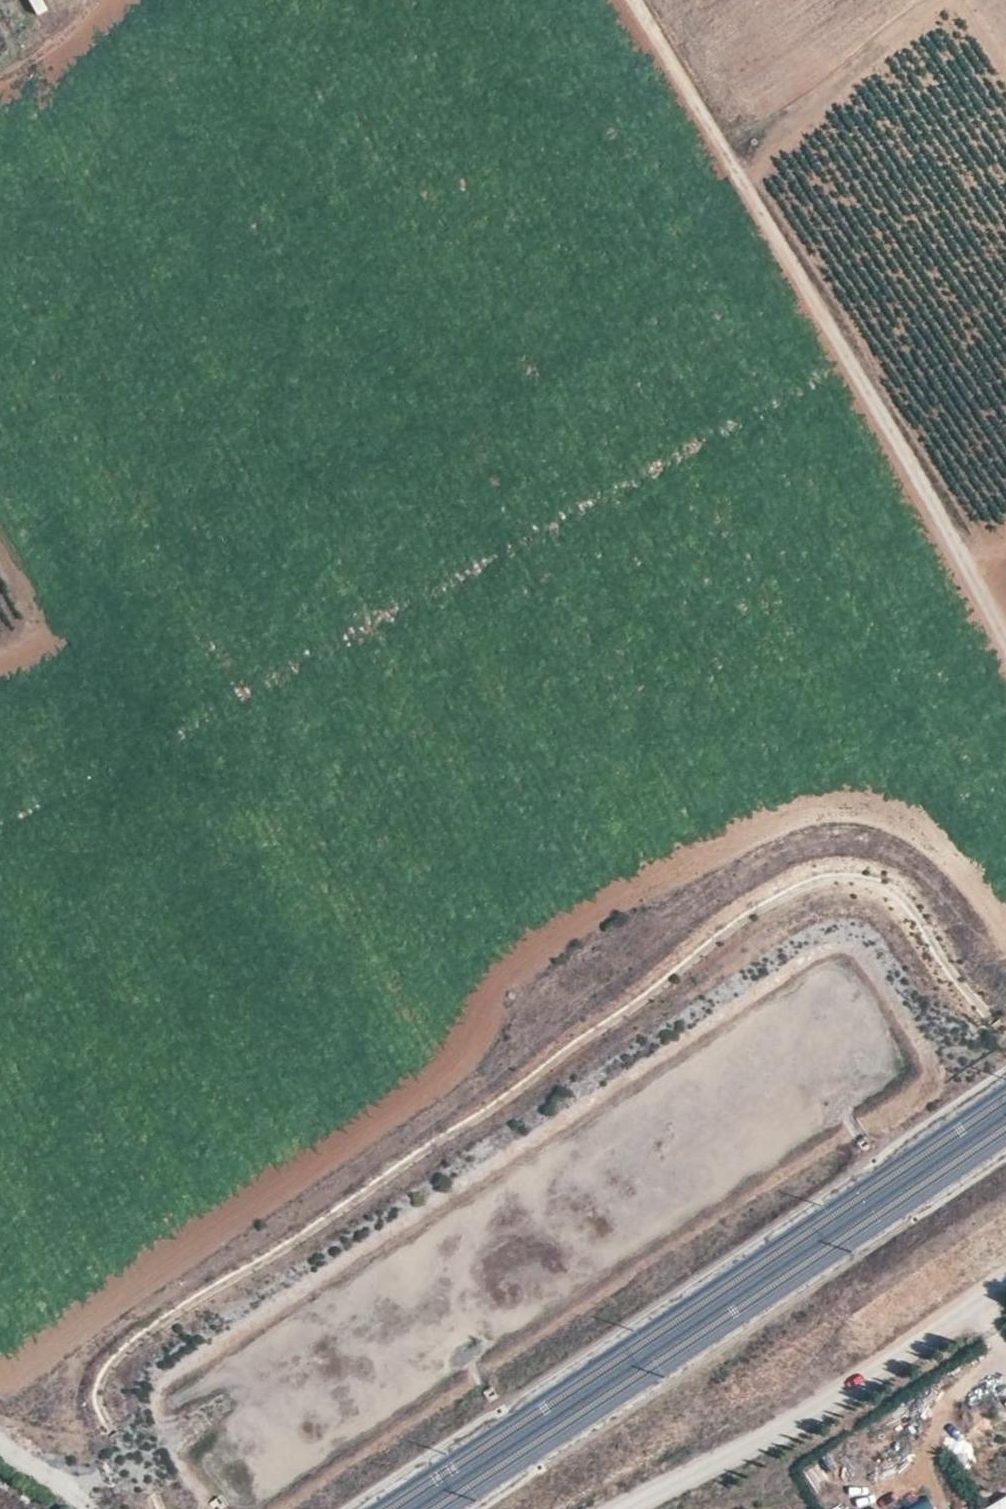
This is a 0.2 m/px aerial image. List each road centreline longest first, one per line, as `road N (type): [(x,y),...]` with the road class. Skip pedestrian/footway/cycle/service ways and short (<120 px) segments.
road 1 (track): [(1005,625),(954,521),(640,0)]
road 2 (track): [(1005,1283),(632,1508)]

